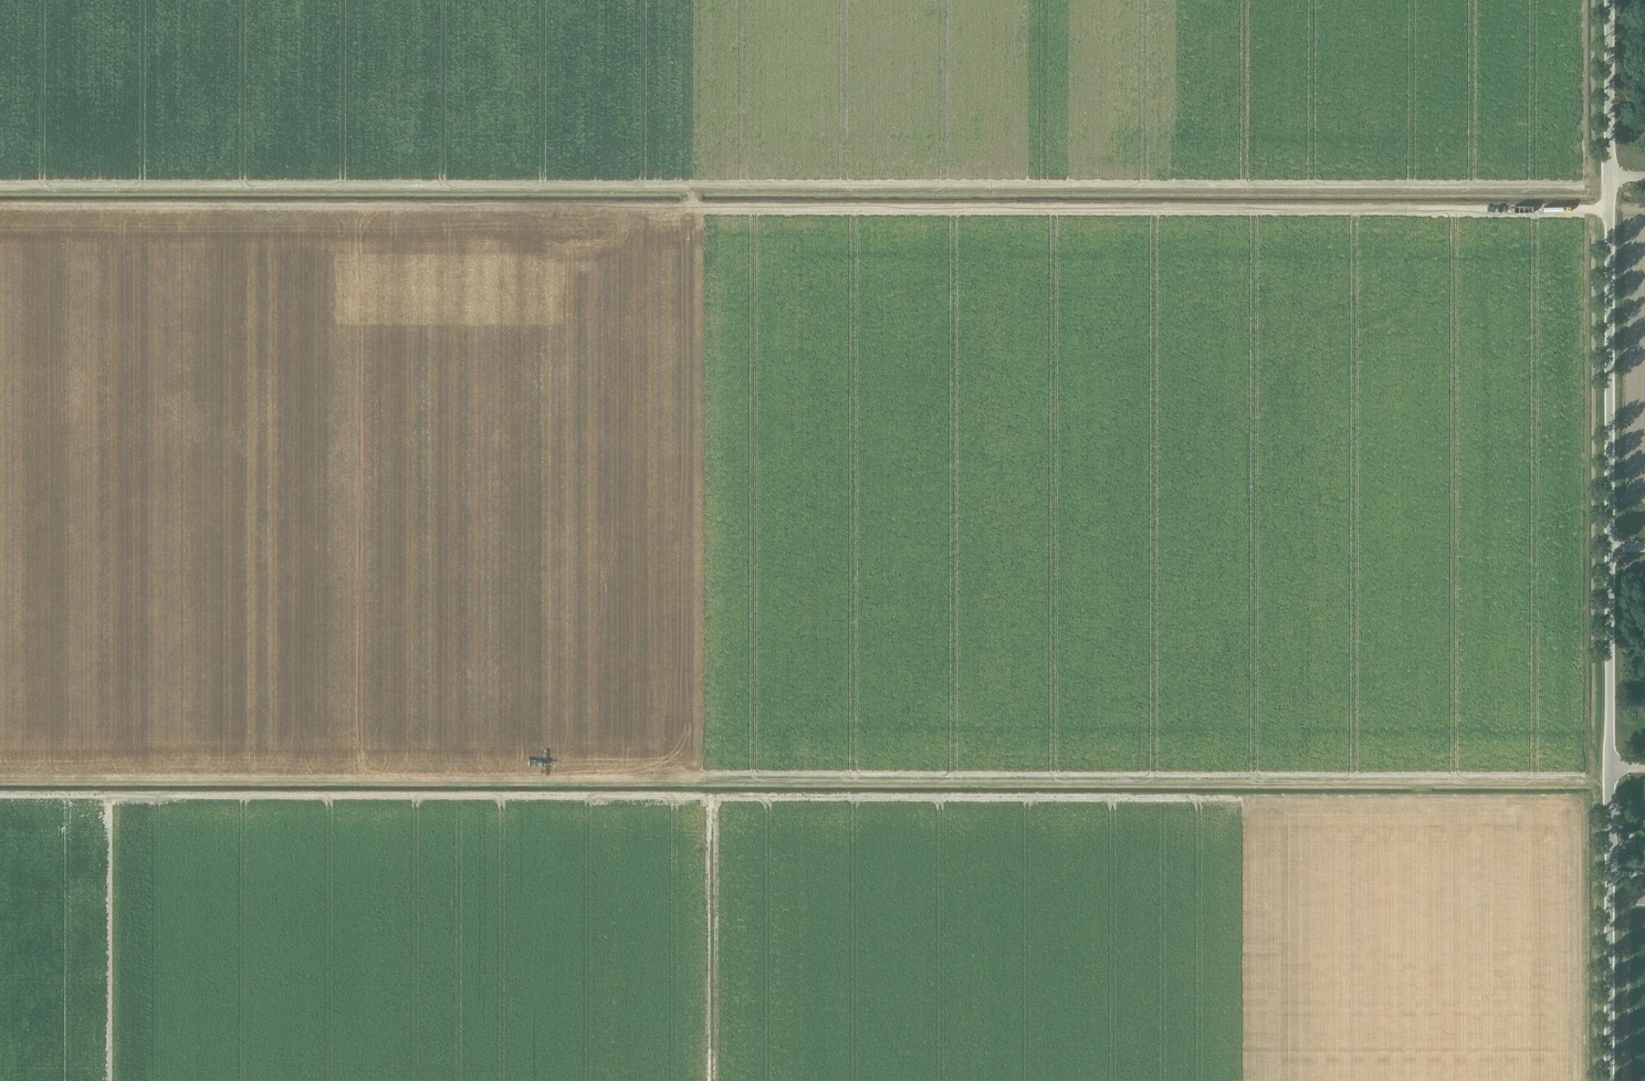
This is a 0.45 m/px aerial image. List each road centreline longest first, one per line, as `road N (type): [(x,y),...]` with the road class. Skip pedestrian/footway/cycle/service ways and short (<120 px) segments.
road 1 (unclassified): [(1609,1080),(1609,0)]

